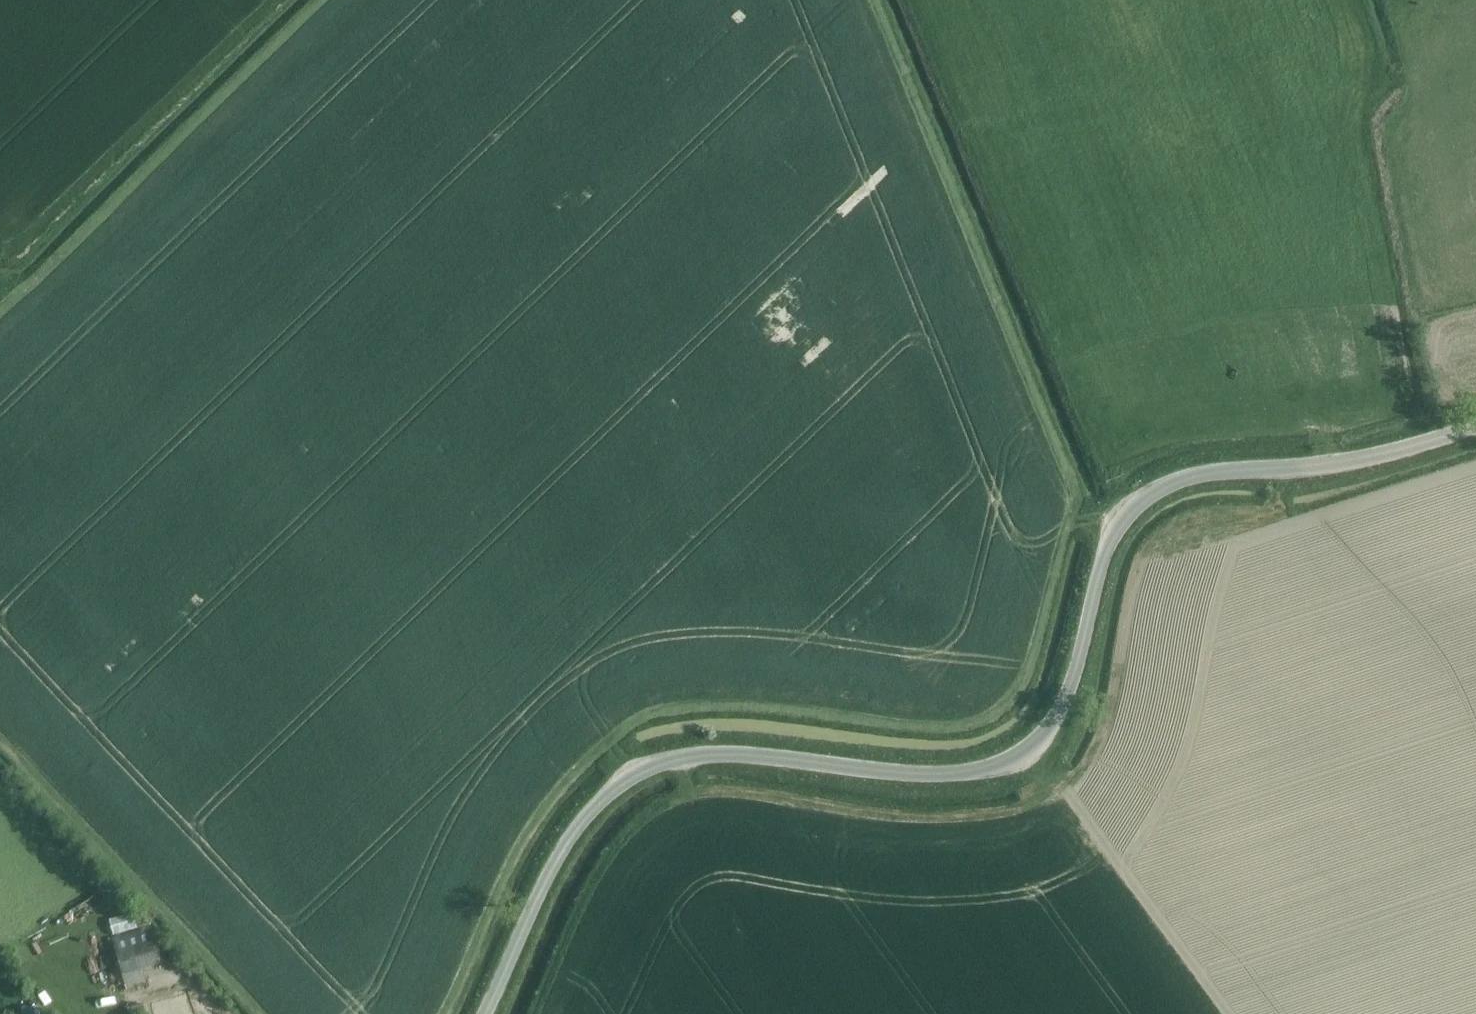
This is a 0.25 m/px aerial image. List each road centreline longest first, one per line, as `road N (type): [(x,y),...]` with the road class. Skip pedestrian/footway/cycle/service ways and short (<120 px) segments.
road 1 (unclassified): [(493,1013),(535,899),(564,849),(591,809),(642,776),(678,761),(738,756),(876,778),(976,776),(1038,741),(1061,715),(1105,551),(1122,520),(1150,495),(1193,474),(1374,455),(1475,426)]

